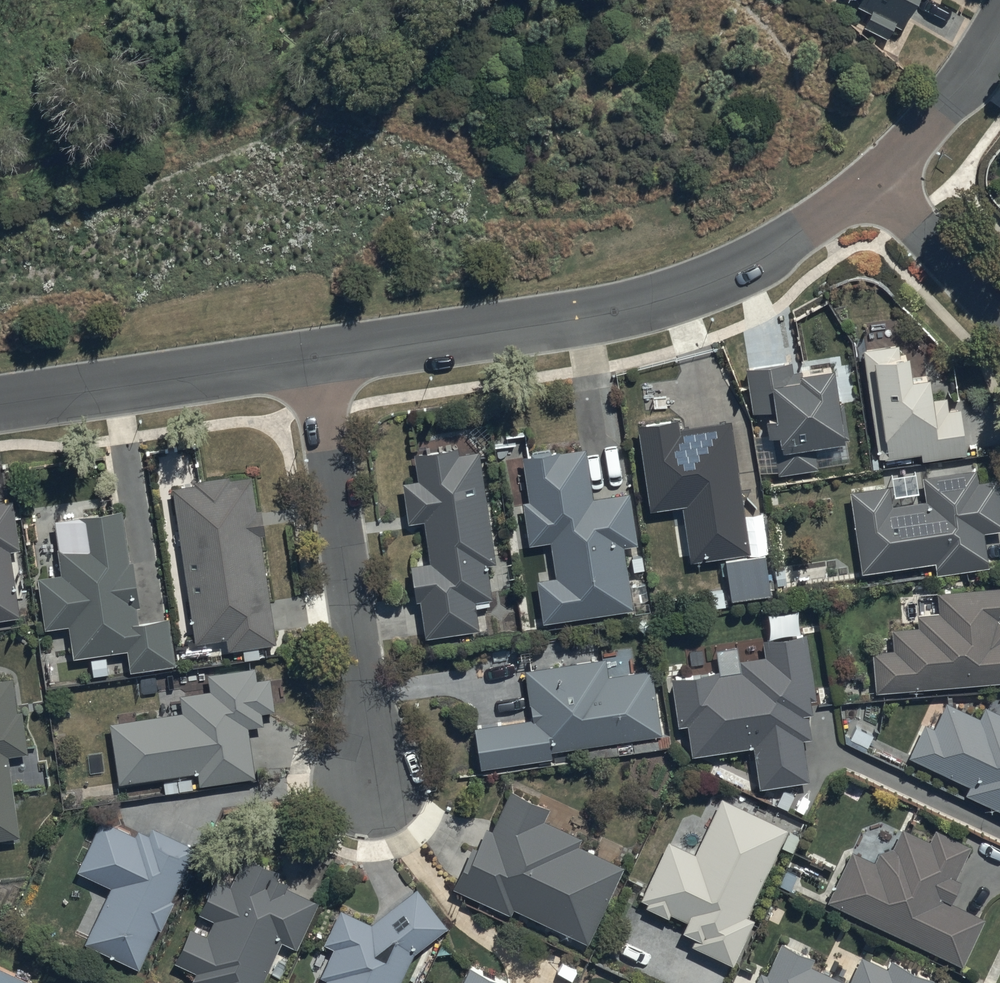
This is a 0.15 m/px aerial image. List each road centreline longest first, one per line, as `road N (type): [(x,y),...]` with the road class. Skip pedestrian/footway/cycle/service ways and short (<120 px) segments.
road 1 (residential): [(881,178),(717,279),(556,323),(314,354)]
road 2 (residential): [(314,354),(364,776)]
road 3 (residential): [(314,354),(0,403)]
road 4 (residential): [(999,26),(881,178)]
road 5 (residential): [(999,309),(881,178)]

